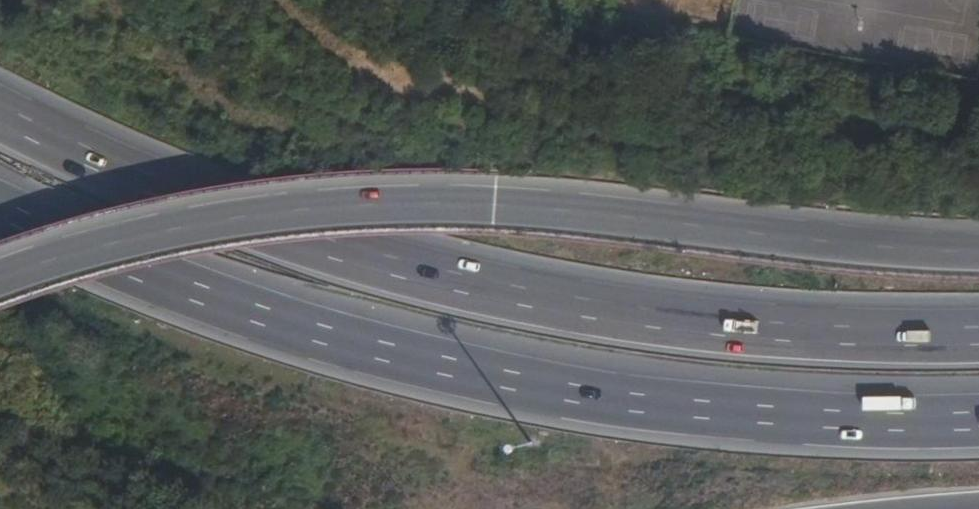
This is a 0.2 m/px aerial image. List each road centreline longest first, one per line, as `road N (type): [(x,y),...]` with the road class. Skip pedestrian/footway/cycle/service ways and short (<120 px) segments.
road 1 (motorway): [(978,336),(802,333),(490,293),(281,233),(74,150),(0,112)]
road 2 (motorway): [(0,209),(252,315),(482,376),(645,405),(978,422)]
road 3 (motorway): [(978,250),(496,206),(377,204),(187,225),(0,278)]

